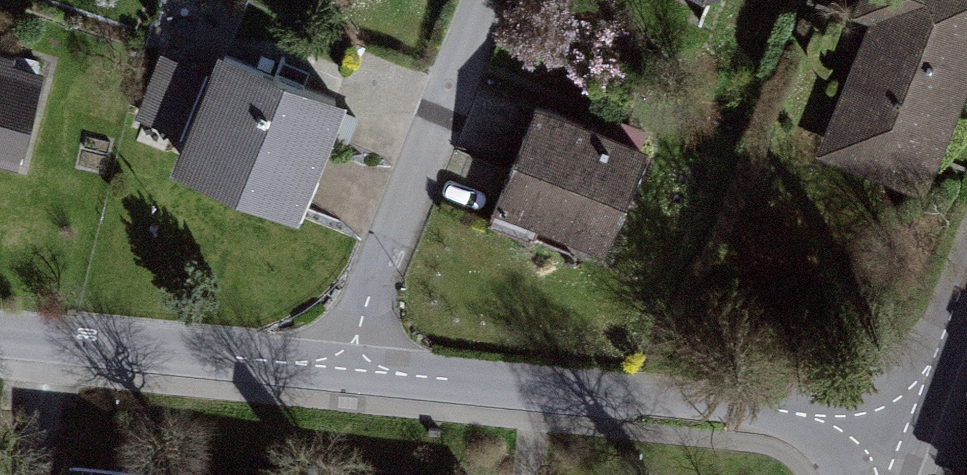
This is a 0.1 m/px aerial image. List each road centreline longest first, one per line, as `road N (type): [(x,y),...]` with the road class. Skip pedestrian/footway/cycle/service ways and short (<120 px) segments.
road 1 (residential): [(912,429),(349,378)]
road 2 (residential): [(497,0),(349,378)]
road 3 (residential): [(349,378),(0,338)]
road 4 (residential): [(912,429),(966,289)]

